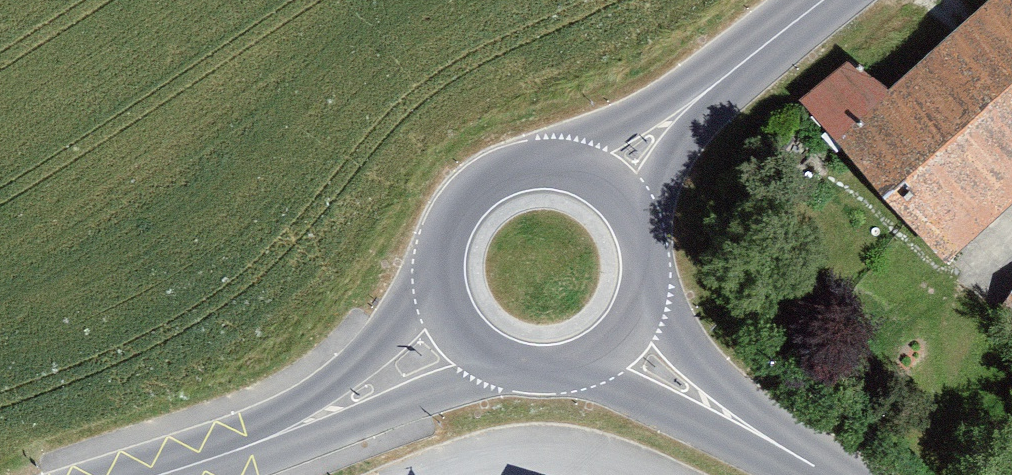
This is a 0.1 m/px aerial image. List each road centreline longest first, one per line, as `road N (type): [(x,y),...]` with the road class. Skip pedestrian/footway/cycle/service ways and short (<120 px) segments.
road 1 (tertiary): [(157,474),(334,409),(458,323)]
road 2 (tertiary): [(606,178),(580,164),(522,161),(471,189),(442,239),(445,297),(458,323)]
road 3 (tertiary): [(819,0),(606,178)]
road 4 (tertiary): [(620,338),(832,474)]
road 5 (tertiary): [(458,323),(505,361),(535,368),(566,367),(620,338)]
road 6 (tertiary): [(620,338),(638,314),(650,255),(643,225),(606,178)]

